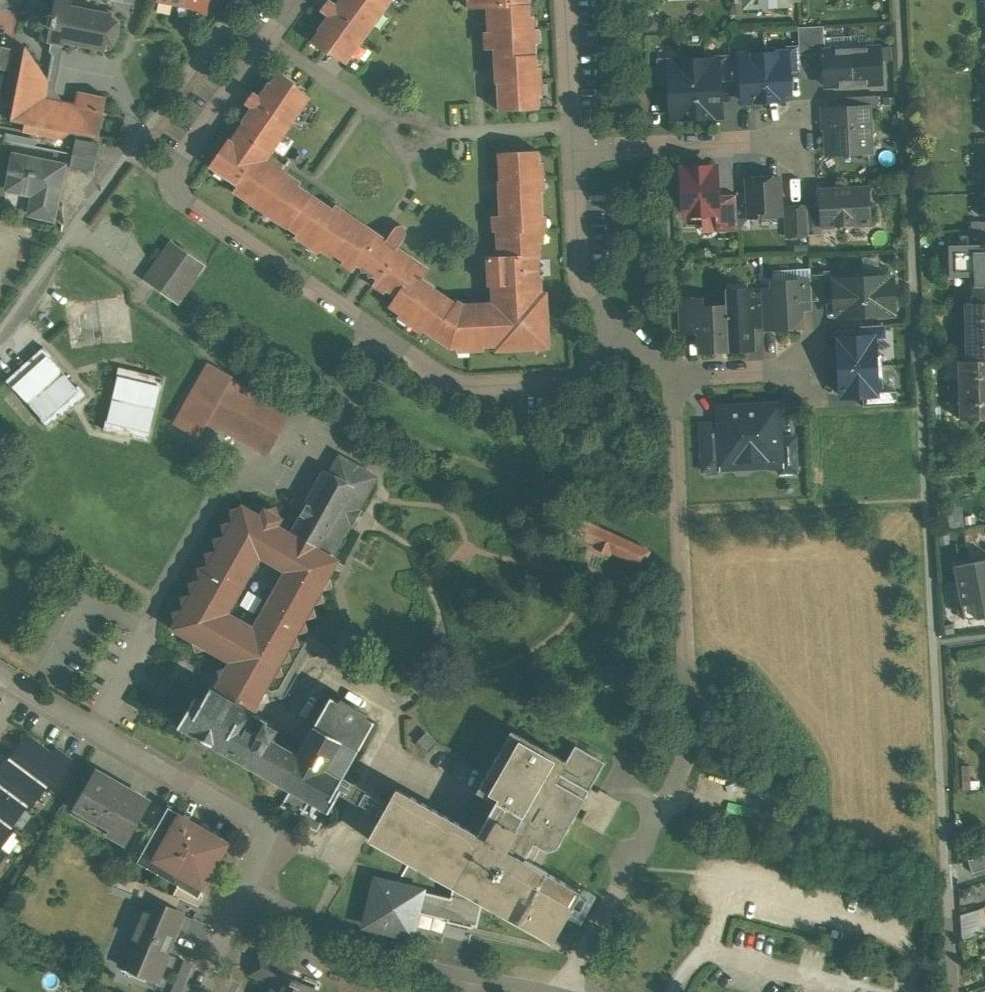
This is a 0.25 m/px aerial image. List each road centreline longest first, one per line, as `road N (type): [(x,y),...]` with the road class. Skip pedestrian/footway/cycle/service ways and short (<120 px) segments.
road 1 (residential): [(628,334),(577,376),(459,382),(188,200),(175,182),(177,168),(298,0)]
road 2 (residential): [(200,991),(269,831),(0,673)]
road 3 (residential): [(574,152),(799,141)]
road 4 (residential): [(574,152),(579,274),(585,292),(628,334)]
road 5 (residential): [(628,334),(674,377),(811,370)]
road 6 (residential): [(570,0),(574,152)]

